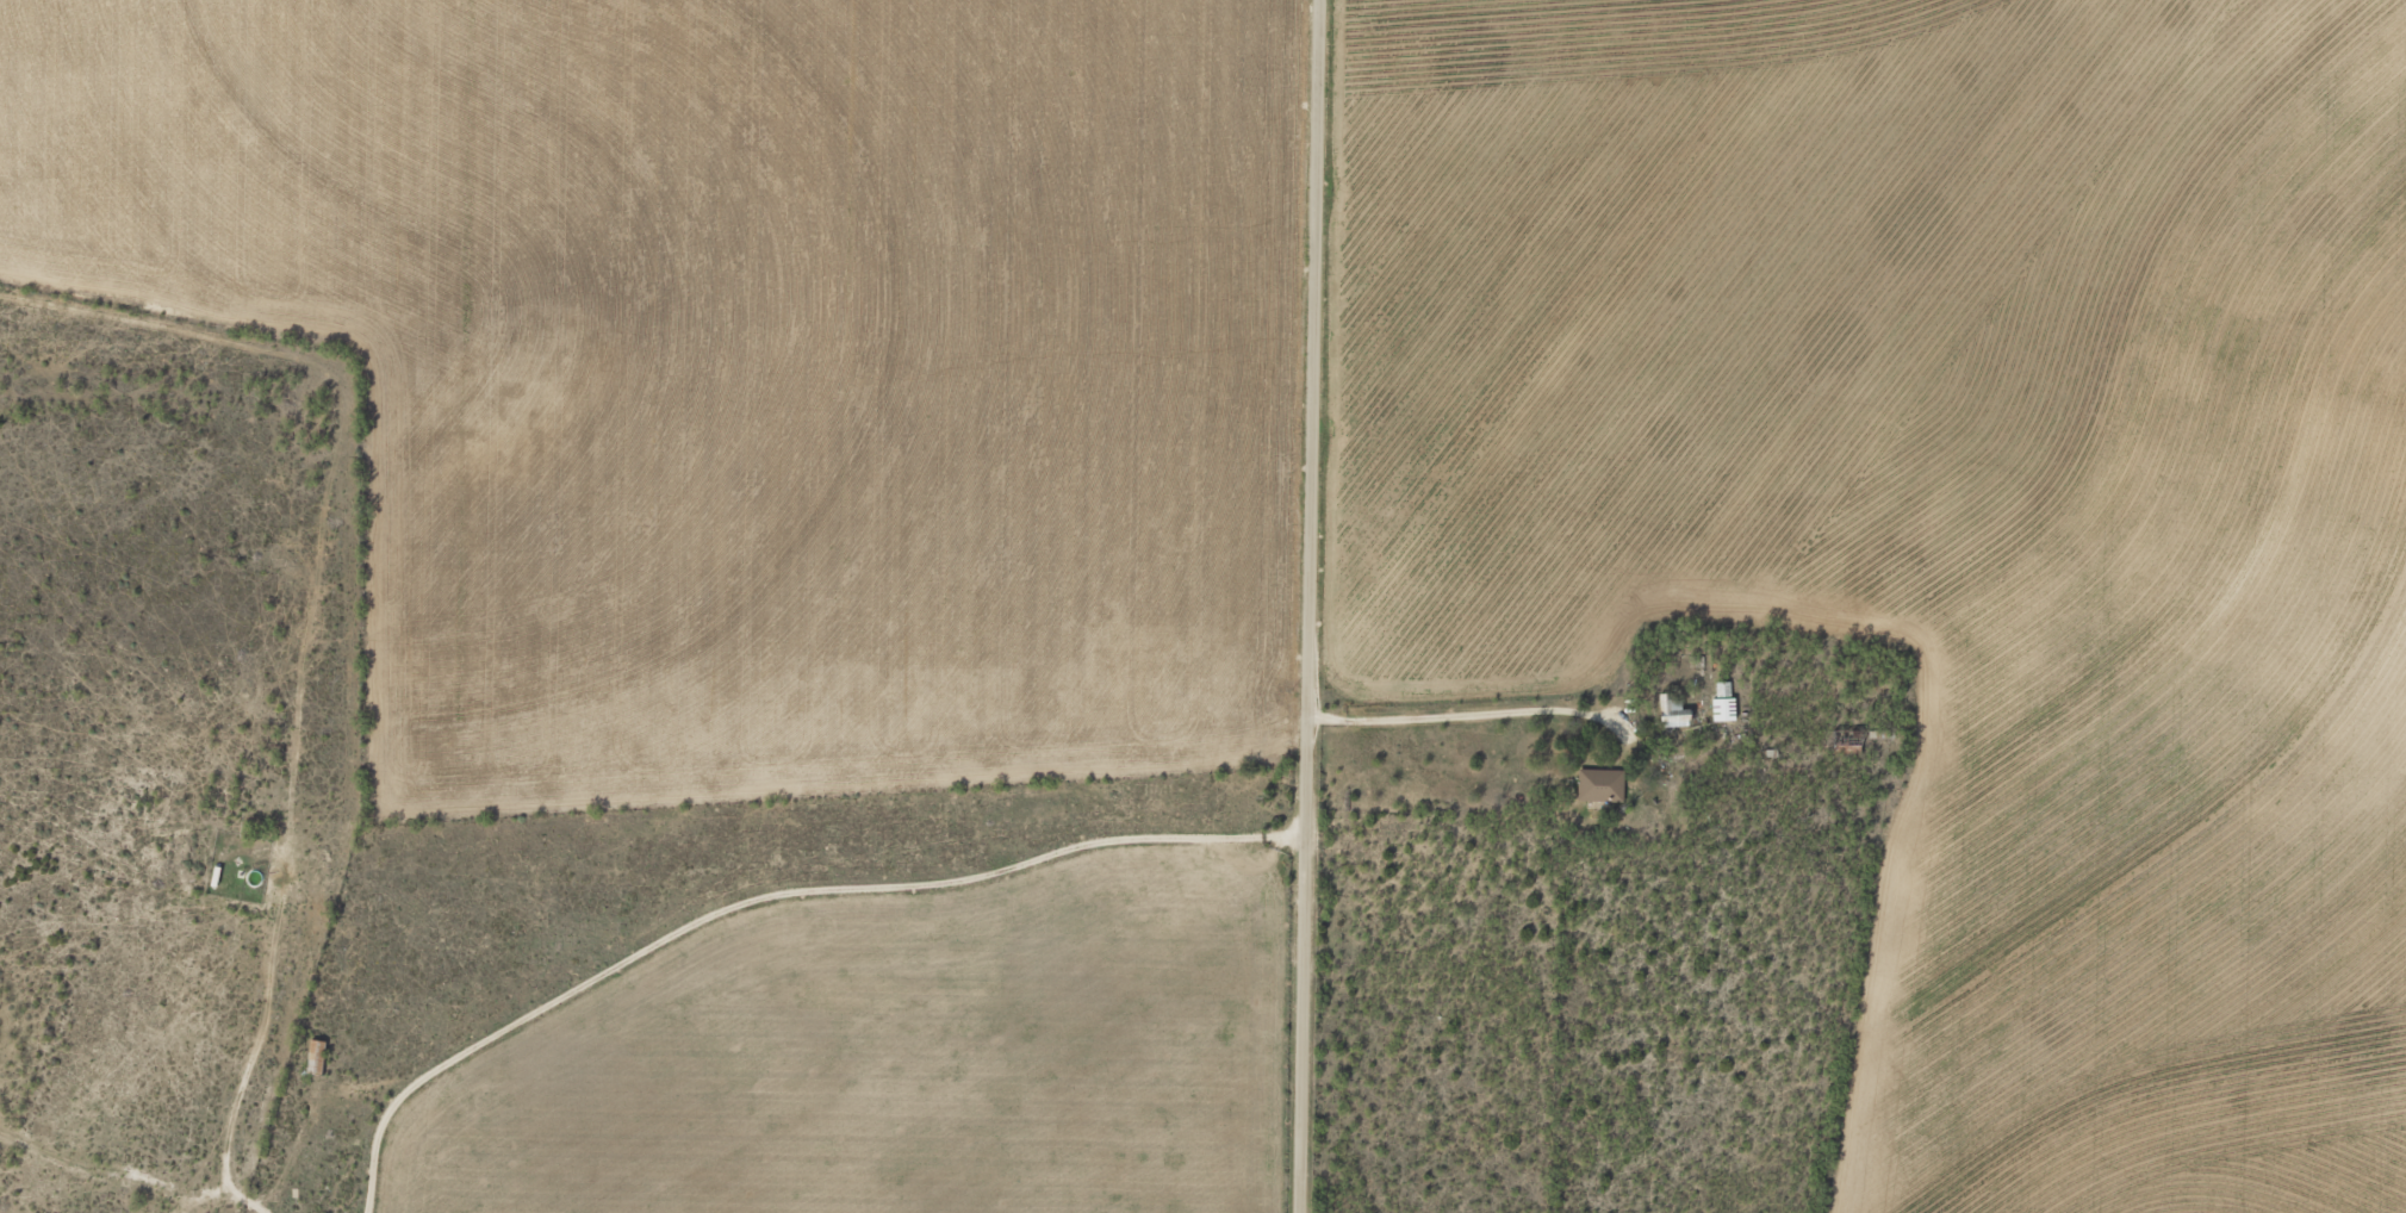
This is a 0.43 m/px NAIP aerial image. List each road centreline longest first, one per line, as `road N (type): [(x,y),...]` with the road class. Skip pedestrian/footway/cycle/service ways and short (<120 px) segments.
road 1 (residential): [(1340,1212),(1355,0)]
road 2 (residential): [(0,1129),(223,1192),(261,1212)]

